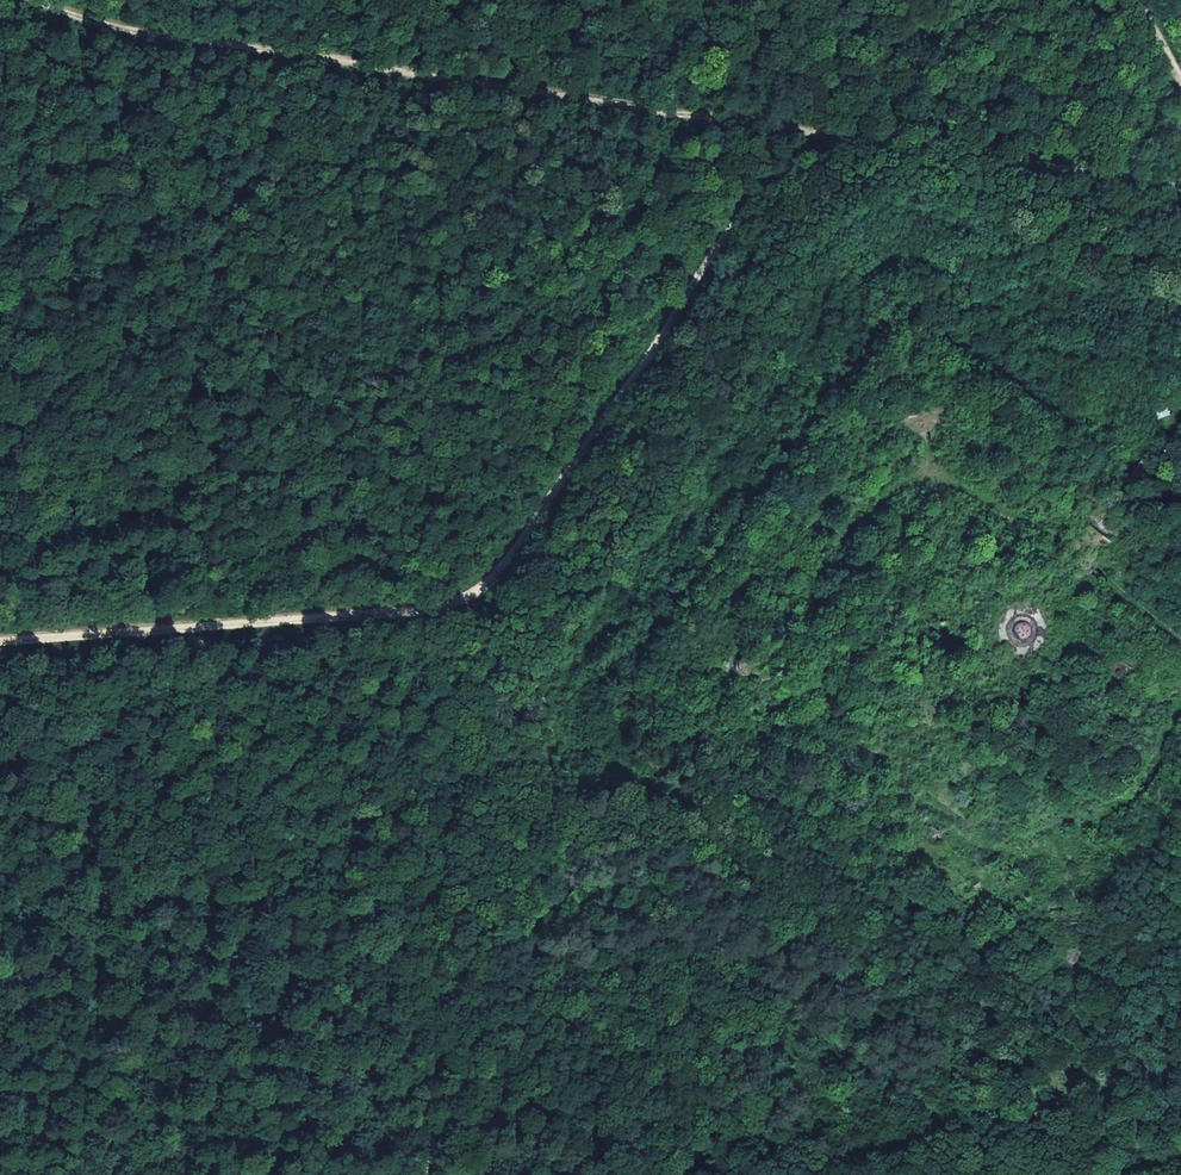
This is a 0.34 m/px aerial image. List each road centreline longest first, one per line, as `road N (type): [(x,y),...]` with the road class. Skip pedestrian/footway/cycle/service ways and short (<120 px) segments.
road 1 (track): [(0,644),(462,597),(503,561),(725,240),(782,174),(856,140),(1180,177)]
road 2 (track): [(856,140),(104,26),(44,0)]
road 3 (track): [(462,597),(425,1174)]
road 4 (track): [(430,1065),(655,1168),(799,1163),(813,1174)]

